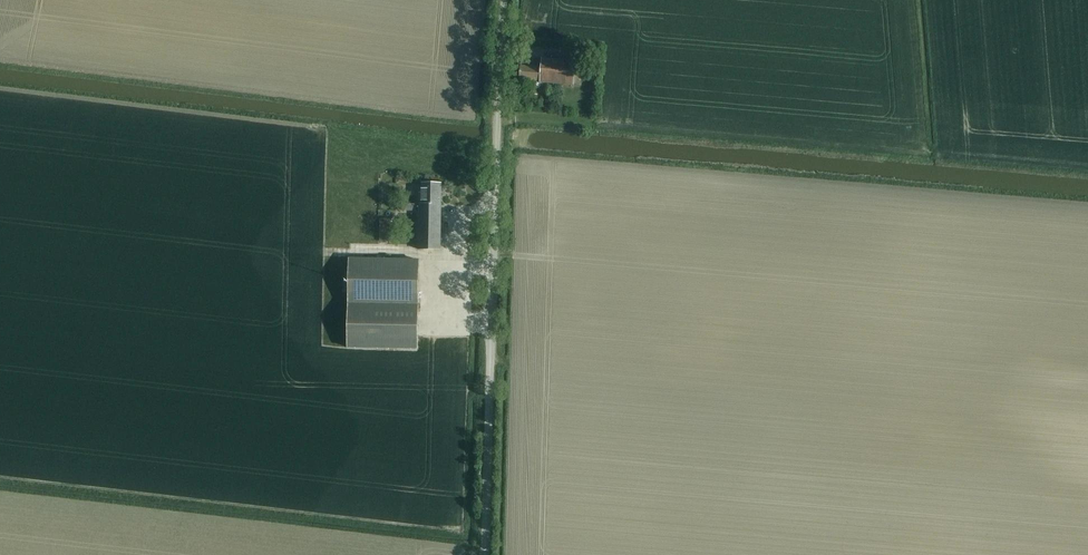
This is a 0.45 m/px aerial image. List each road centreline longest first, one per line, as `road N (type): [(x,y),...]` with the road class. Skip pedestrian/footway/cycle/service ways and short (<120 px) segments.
road 1 (unclassified): [(485,554),(504,0)]

